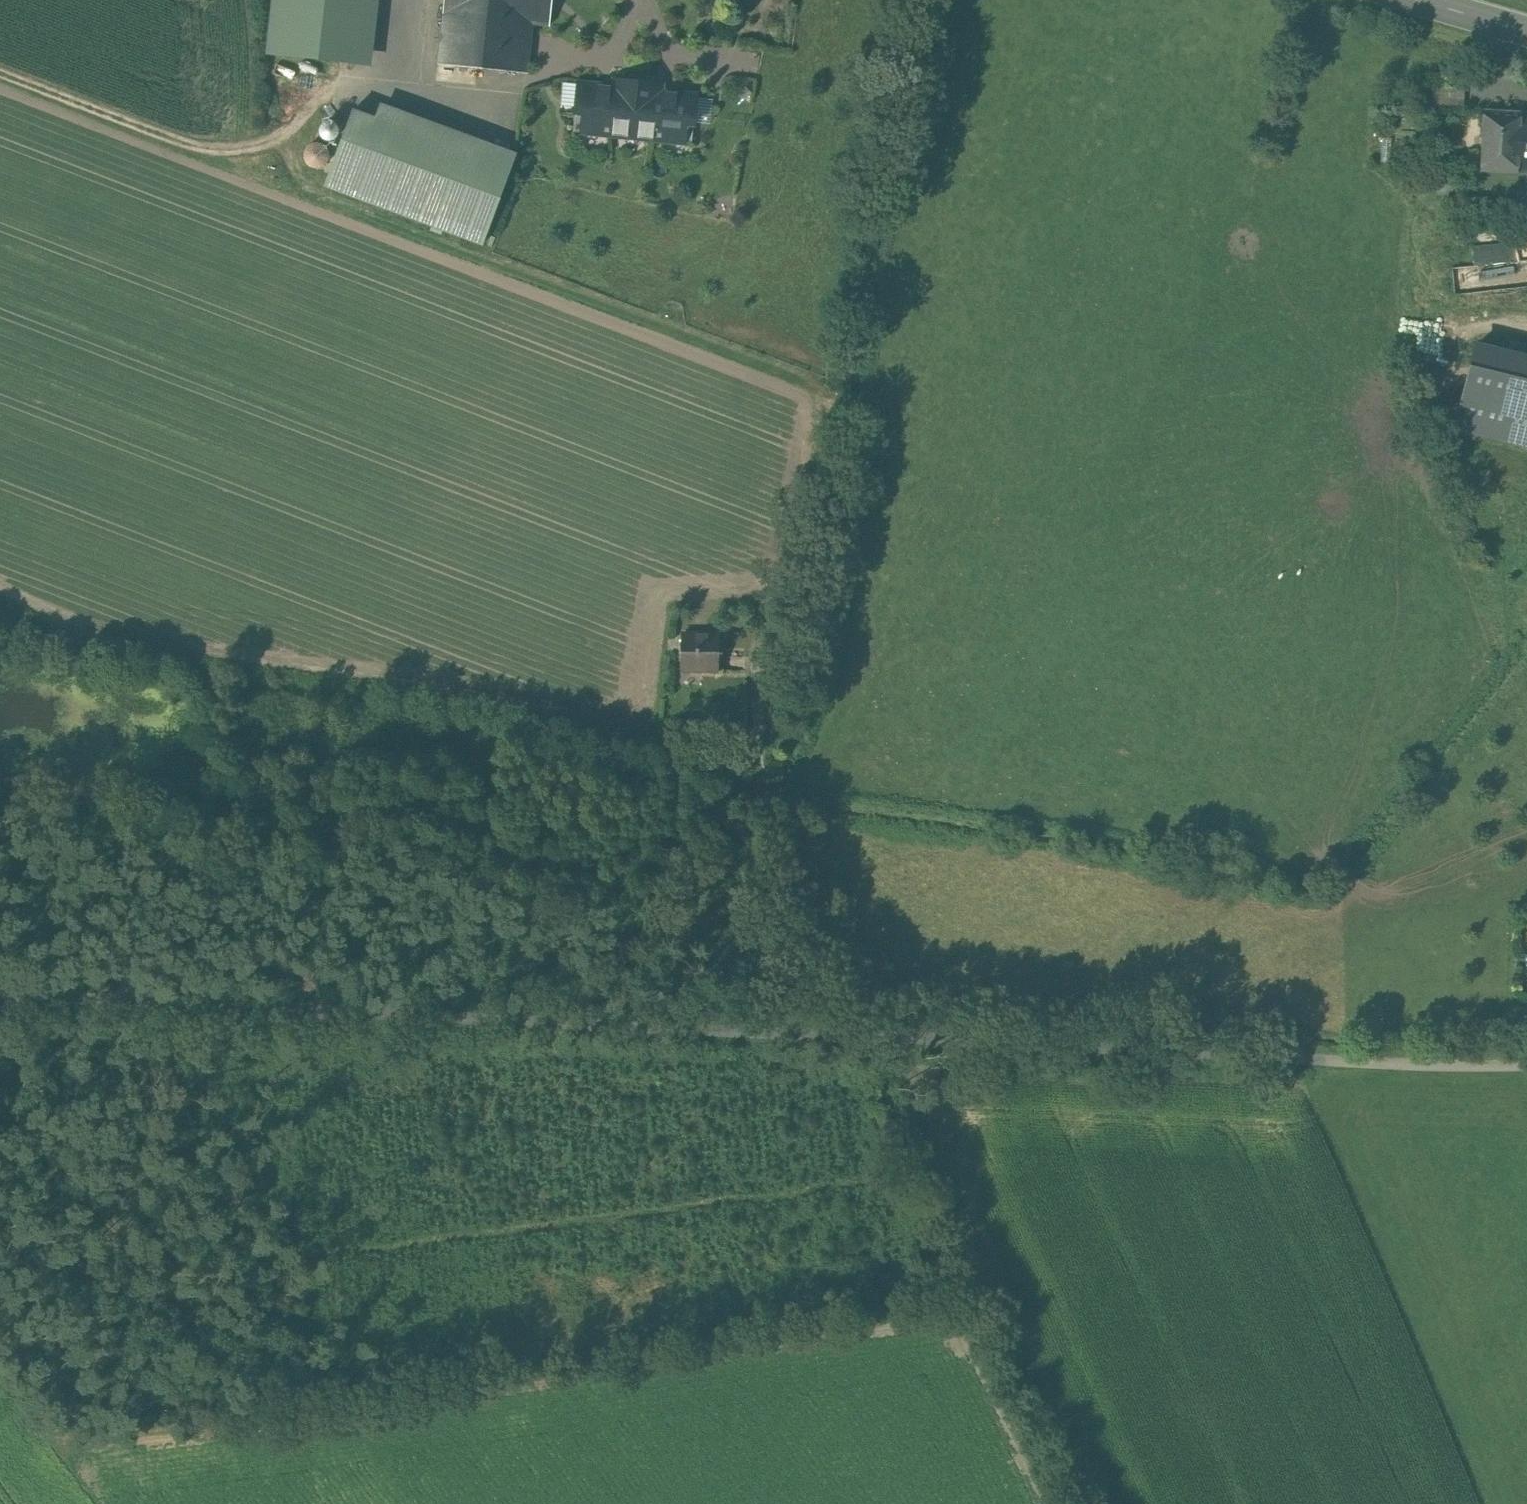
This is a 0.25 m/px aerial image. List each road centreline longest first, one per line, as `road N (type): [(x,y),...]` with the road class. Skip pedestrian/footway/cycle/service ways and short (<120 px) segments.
road 1 (unclassified): [(1526,1065),(0,998)]
road 2 (track): [(912,1134),(828,1184),(581,1227),(183,1267),(0,1053)]
road 3 (track): [(1094,1503),(1009,1317),(861,1034)]
road 4 (track): [(271,142),(240,151),(152,136),(0,75)]

